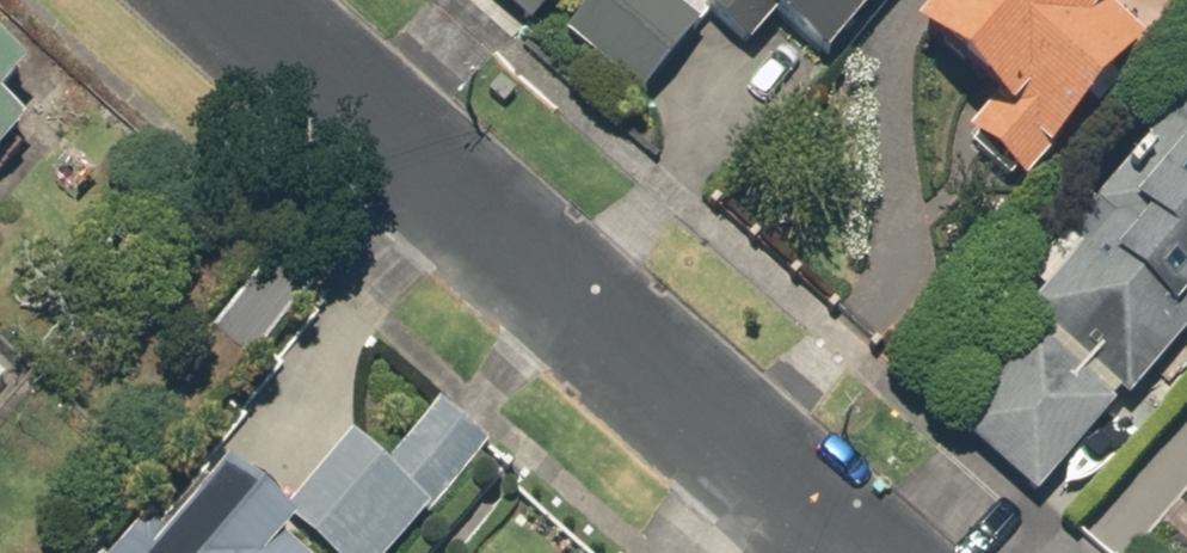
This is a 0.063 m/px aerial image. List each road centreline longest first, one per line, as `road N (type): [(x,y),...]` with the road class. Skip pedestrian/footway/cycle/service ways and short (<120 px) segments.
road 1 (residential): [(872,552),(242,0)]

